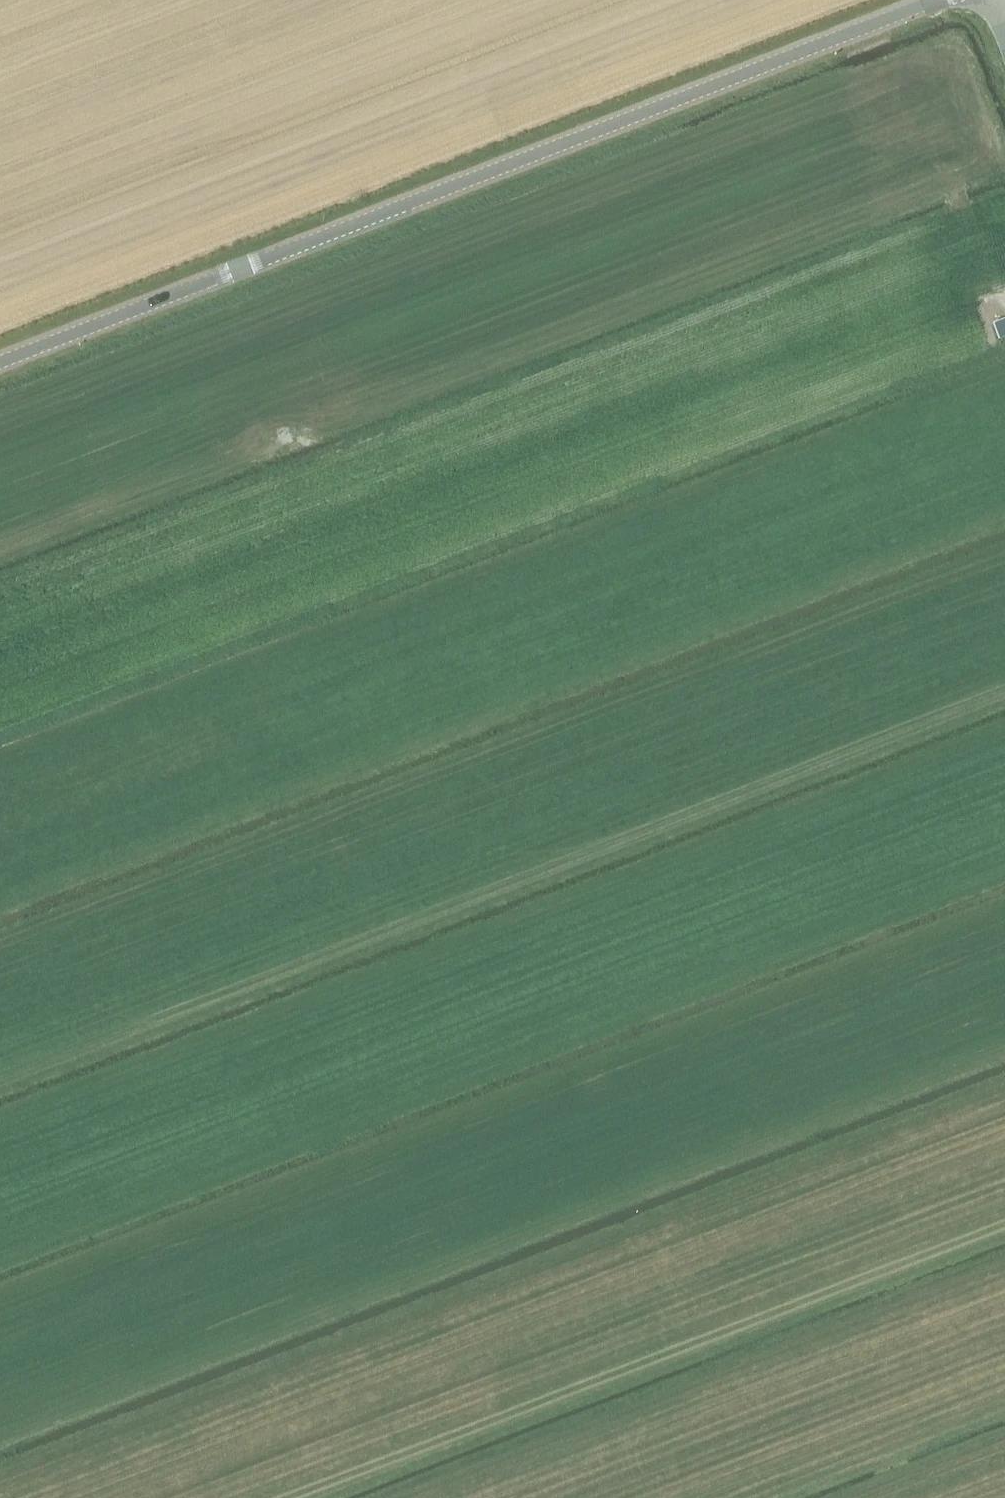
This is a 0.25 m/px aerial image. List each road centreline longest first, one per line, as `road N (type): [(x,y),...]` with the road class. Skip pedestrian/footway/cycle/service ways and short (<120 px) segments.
road 1 (tertiary): [(0,366),(943,0)]

